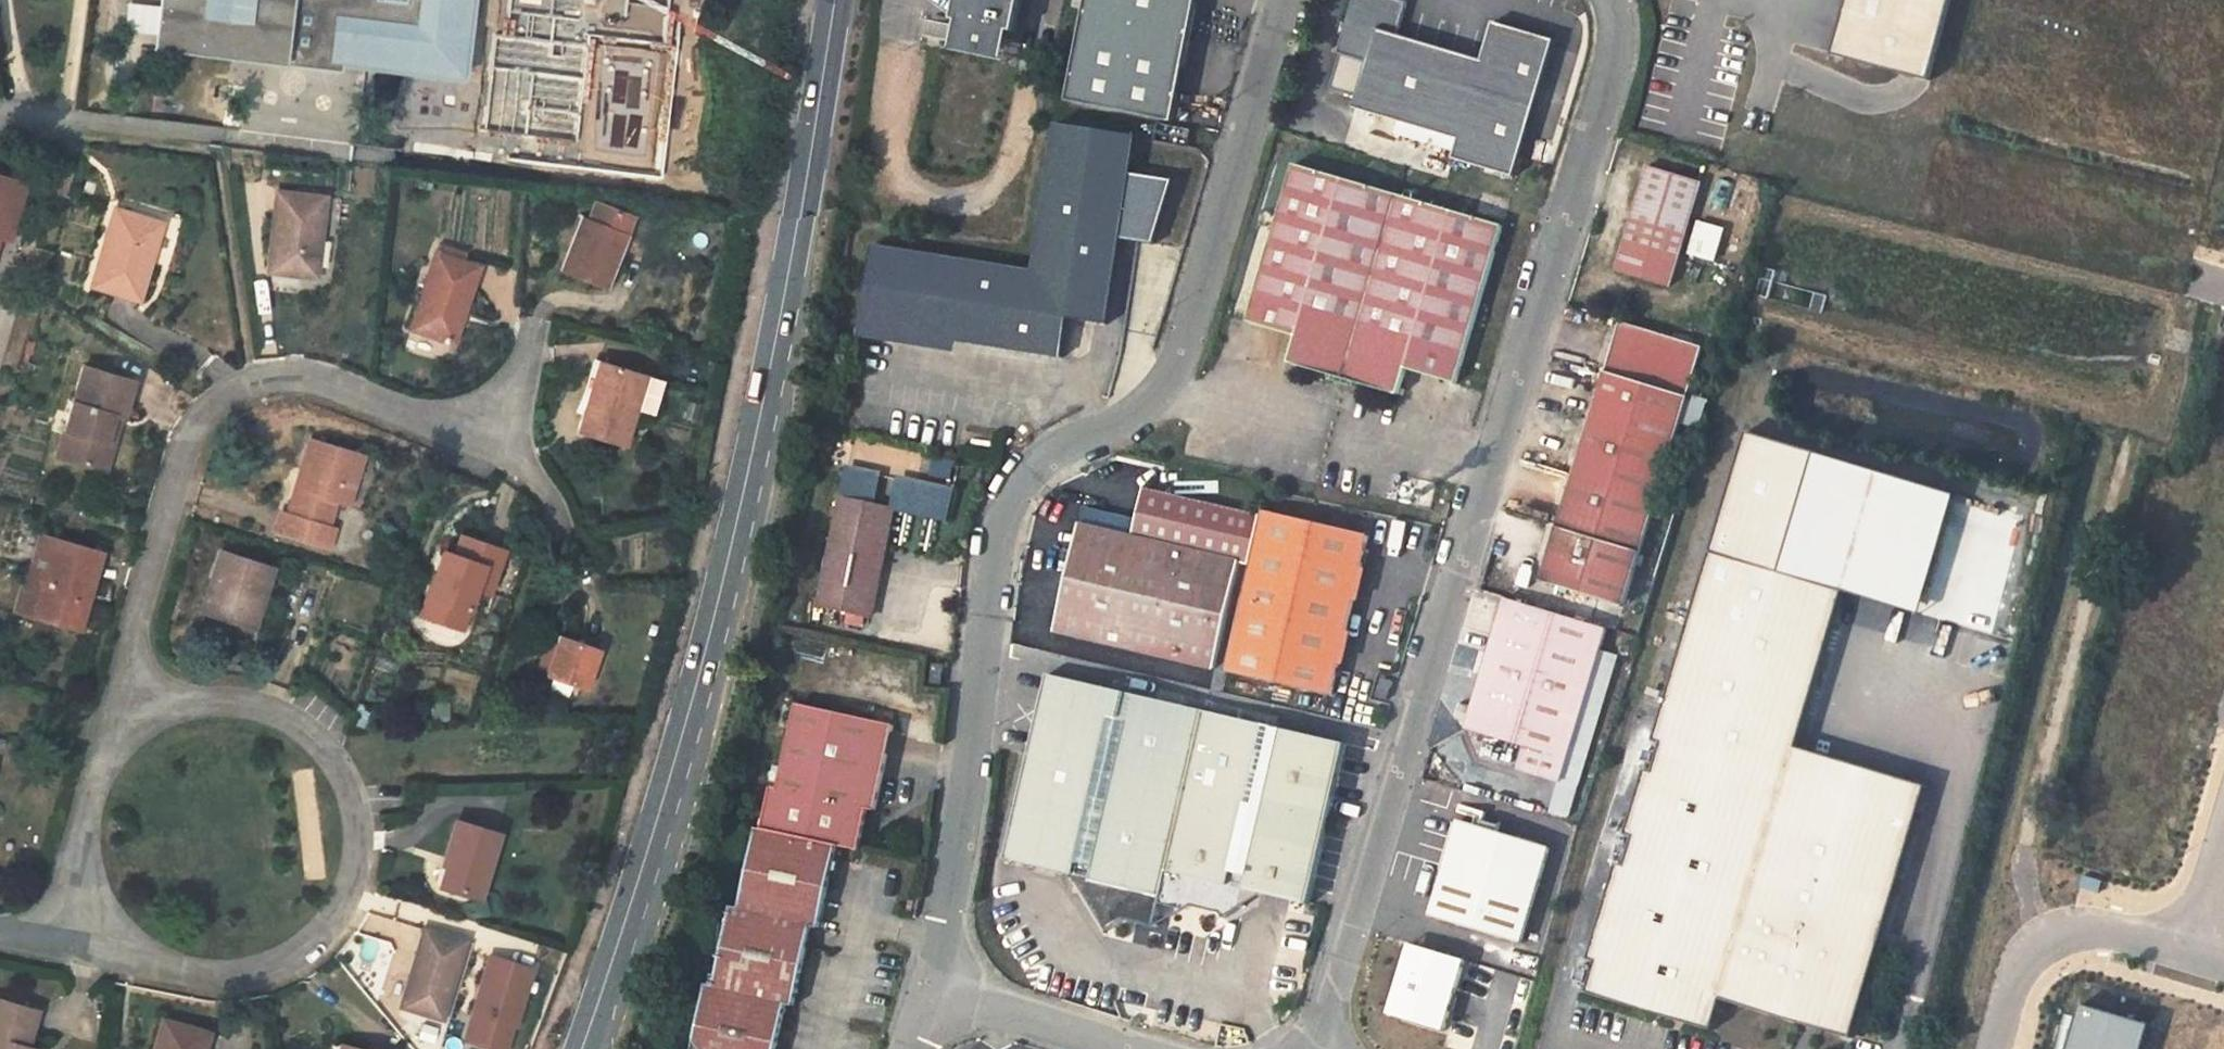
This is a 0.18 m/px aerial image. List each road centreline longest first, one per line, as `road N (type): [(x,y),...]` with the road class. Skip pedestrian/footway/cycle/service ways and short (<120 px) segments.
road 1 (residential): [(1613,0),(1614,56),(1315,1048)]
road 2 (residential): [(930,985),(1006,508),(1032,470),(1124,418),(1166,382),(1230,209),(1280,0)]
road 3 (primary): [(834,0),(718,597),(585,1039)]
road 4 (residential): [(109,947),(151,976),(200,990),(250,986),(296,965),(333,930),(356,885),(362,835),(351,785),(323,743),(283,712),(235,696),(184,698),(137,716)]
road 5 (residential): [(137,716),(129,659),(158,523),(193,443),(235,392),(289,382),(344,389),(478,431),(501,447)]
road 6 (residential): [(2207,961),(2106,931),(2067,940),(2040,958),(2019,988),(2003,1048)]
road 7 (residential): [(137,716),(103,745),(79,782),(67,825),(68,869),(83,911),(109,947)]
road 8 (residential): [(1146,1048),(930,985)]

